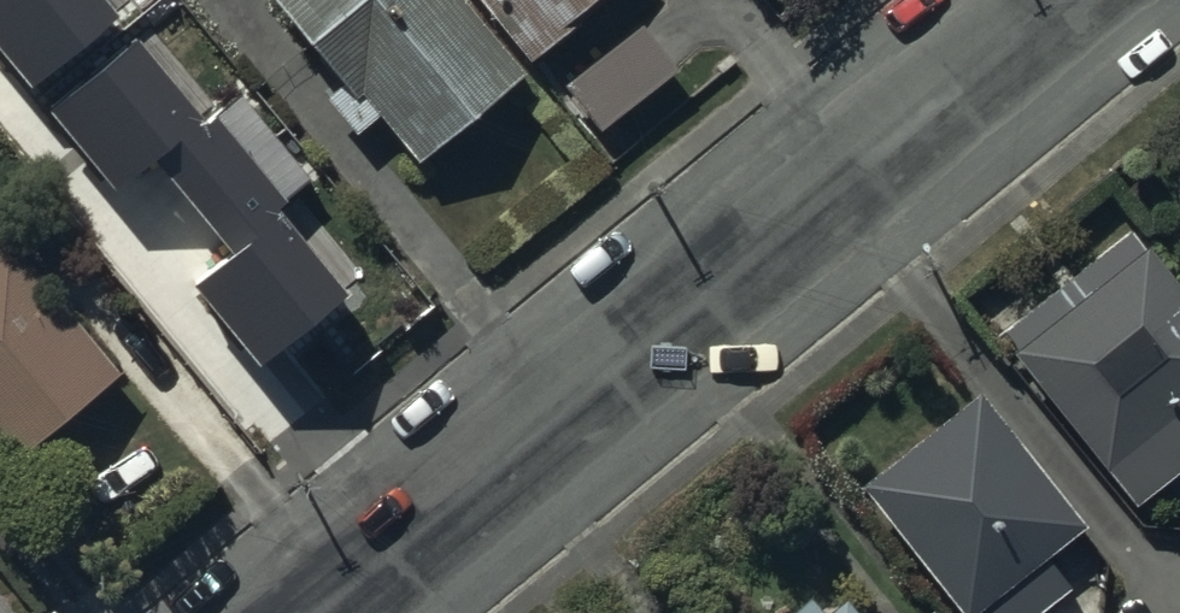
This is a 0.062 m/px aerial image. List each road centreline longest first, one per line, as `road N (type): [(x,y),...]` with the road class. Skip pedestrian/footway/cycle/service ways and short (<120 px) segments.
road 1 (residential): [(1056,0),(317,612)]

